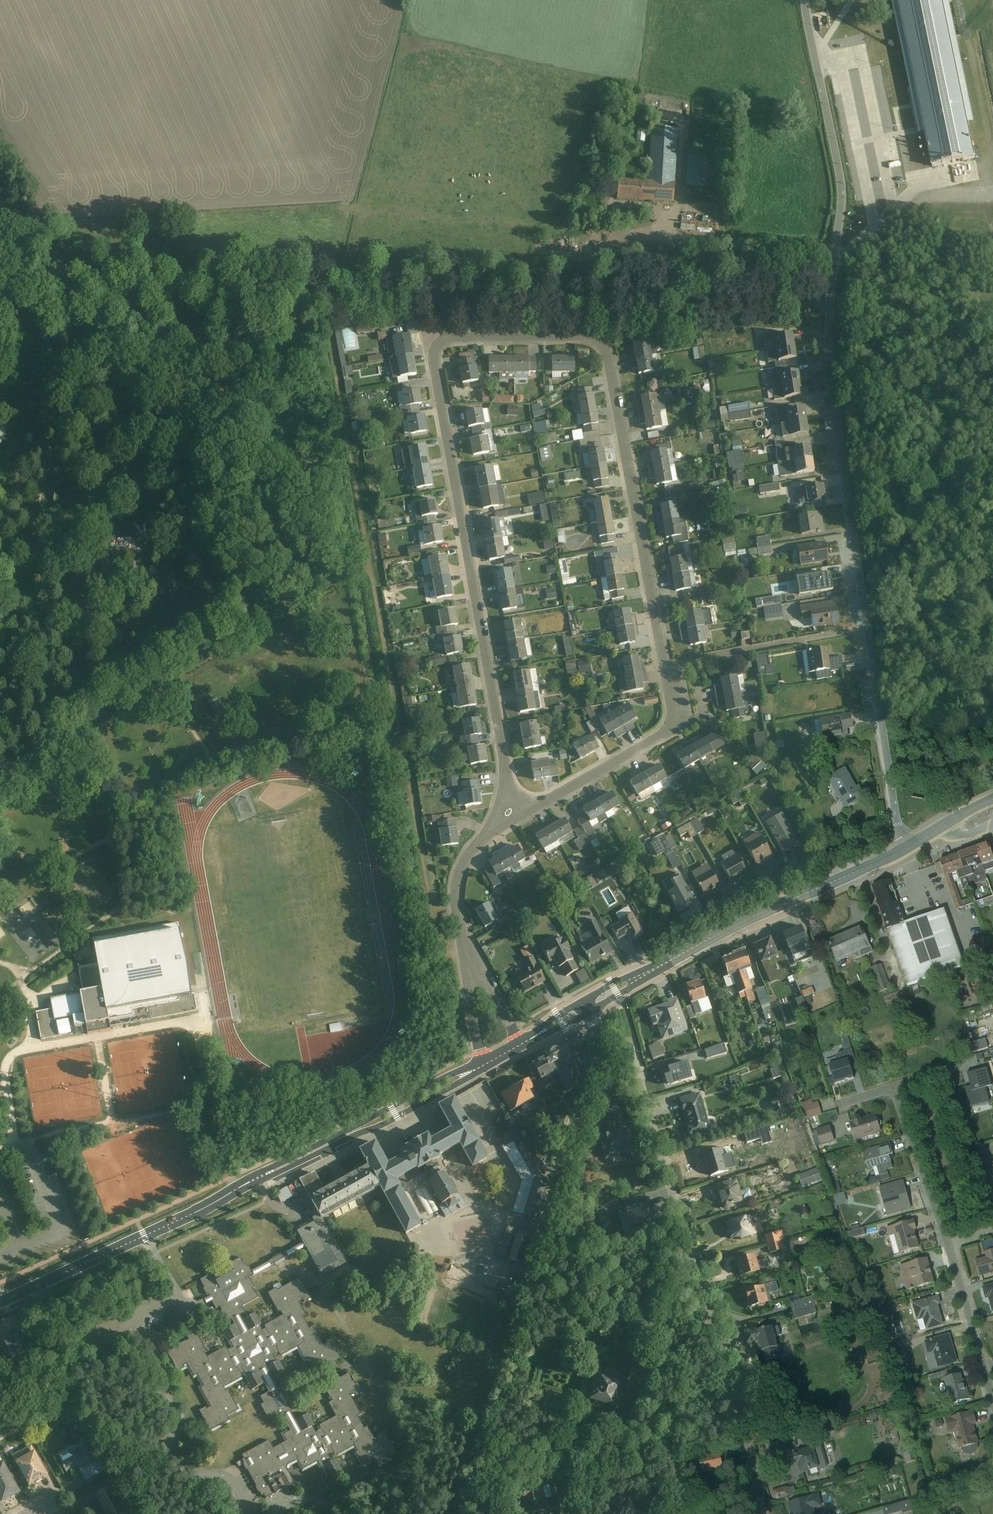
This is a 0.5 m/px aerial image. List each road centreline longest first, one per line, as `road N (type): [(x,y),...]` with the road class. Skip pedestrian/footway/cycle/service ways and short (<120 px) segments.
road 1 (residential): [(534,807),(657,740),(673,723),(609,360),(601,342),(585,336),(452,337),(434,351),(508,789)]
road 2 (residential): [(805,0),(842,194),(831,301),(832,398),(893,802),(909,848)]
road 3 (track): [(456,906),(434,911),(318,295)]
road 4 (secondary): [(484,1066),(0,1303)]
road 5 (residential): [(457,1513),(592,1054),(591,1007)]
road 6 (track): [(831,301),(318,295)]
road 7 (residential): [(636,1057),(766,1513)]
road 8 (secondary): [(909,848),(718,935),(591,1007)]
road 9 (residential): [(894,1088),(992,1405)]
road 10 (track): [(318,295),(88,291)]
road 11 (residential): [(473,971),(456,906),(459,875),(492,832)]

